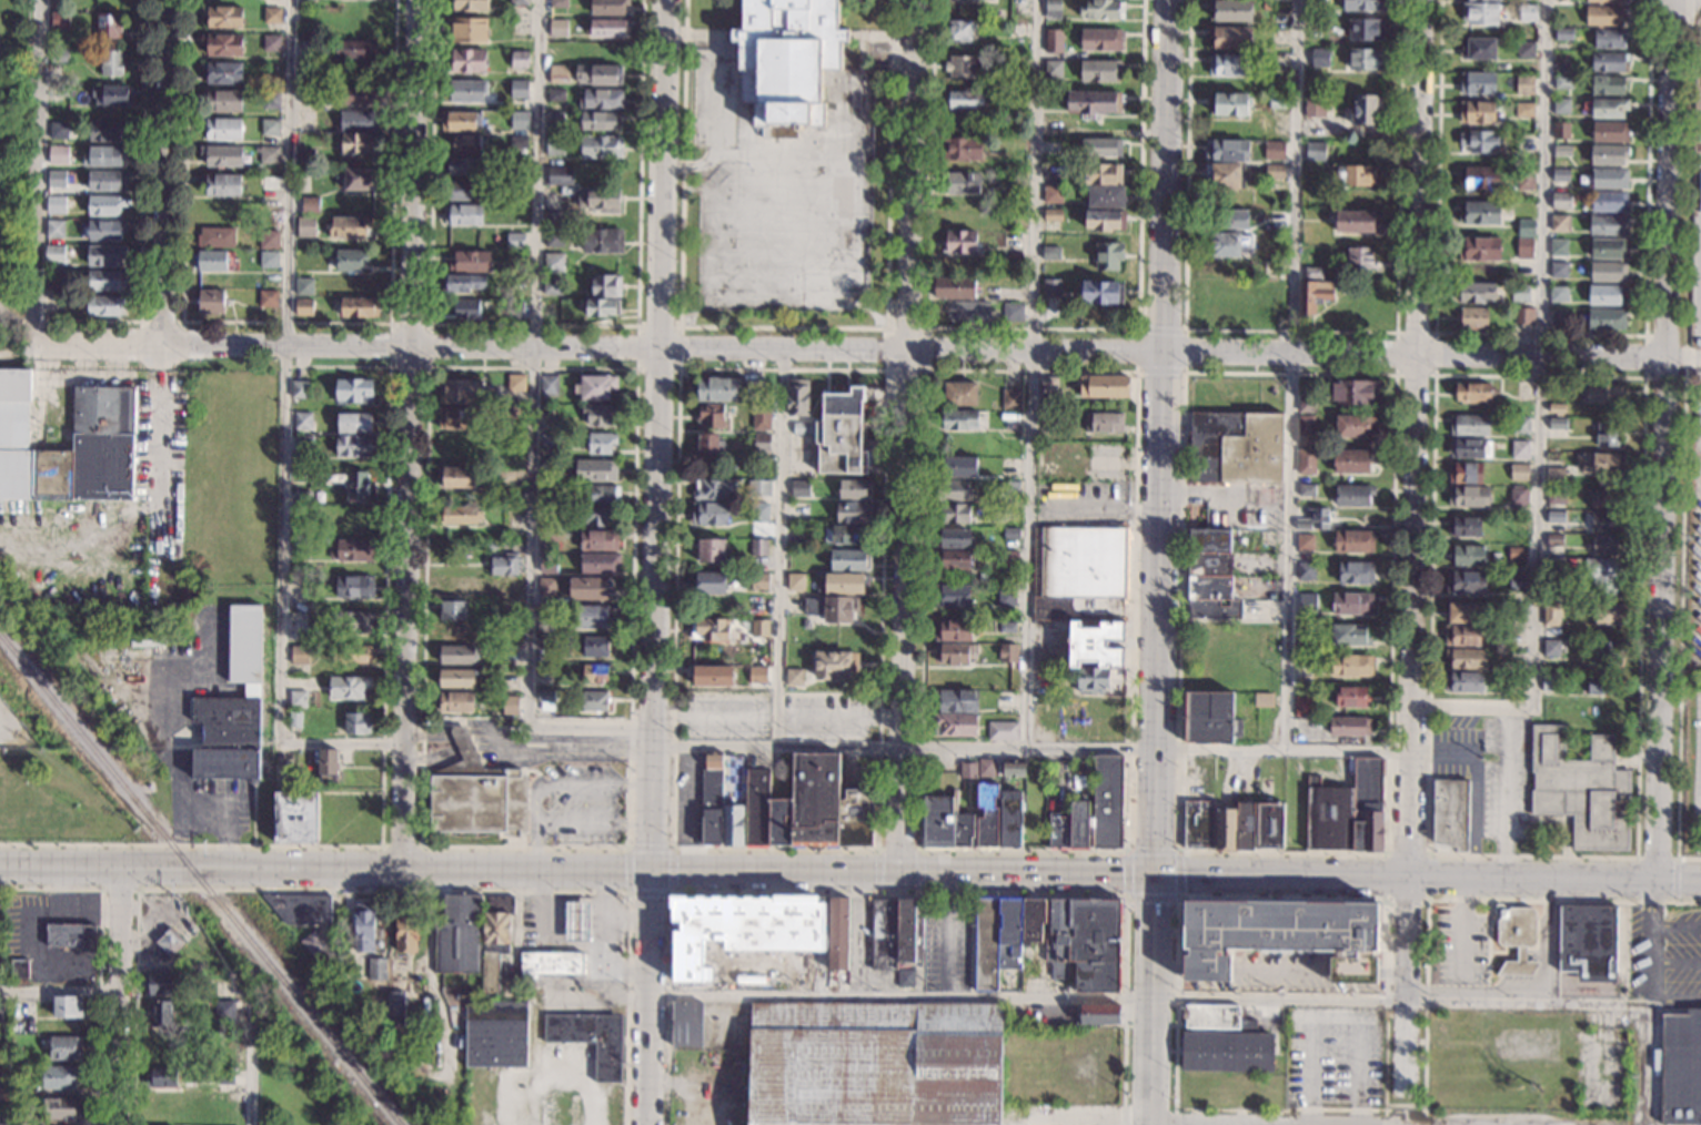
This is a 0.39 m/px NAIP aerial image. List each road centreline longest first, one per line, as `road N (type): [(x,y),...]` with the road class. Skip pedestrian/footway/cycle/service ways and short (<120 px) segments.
road 1 (tertiary): [(0,866),(1700,881)]
road 2 (residential): [(1664,359),(34,343)]
road 3 (residential): [(1644,1124),(1659,881),(1670,0)]
road 4 (tertiary): [(1168,0),(1149,1124)]
road 5 (residential): [(646,1124),(665,0)]
road 6 (residential): [(1407,1001),(1418,0)]
road 7 (residential): [(402,869),(416,0)]
road 8 (residential): [(895,872),(909,349)]
road 9 (residential): [(909,349),(916,0)]
road 10 (residential): [(160,345),(167,0)]
road 11 (residential): [(117,1124),(119,868)]

